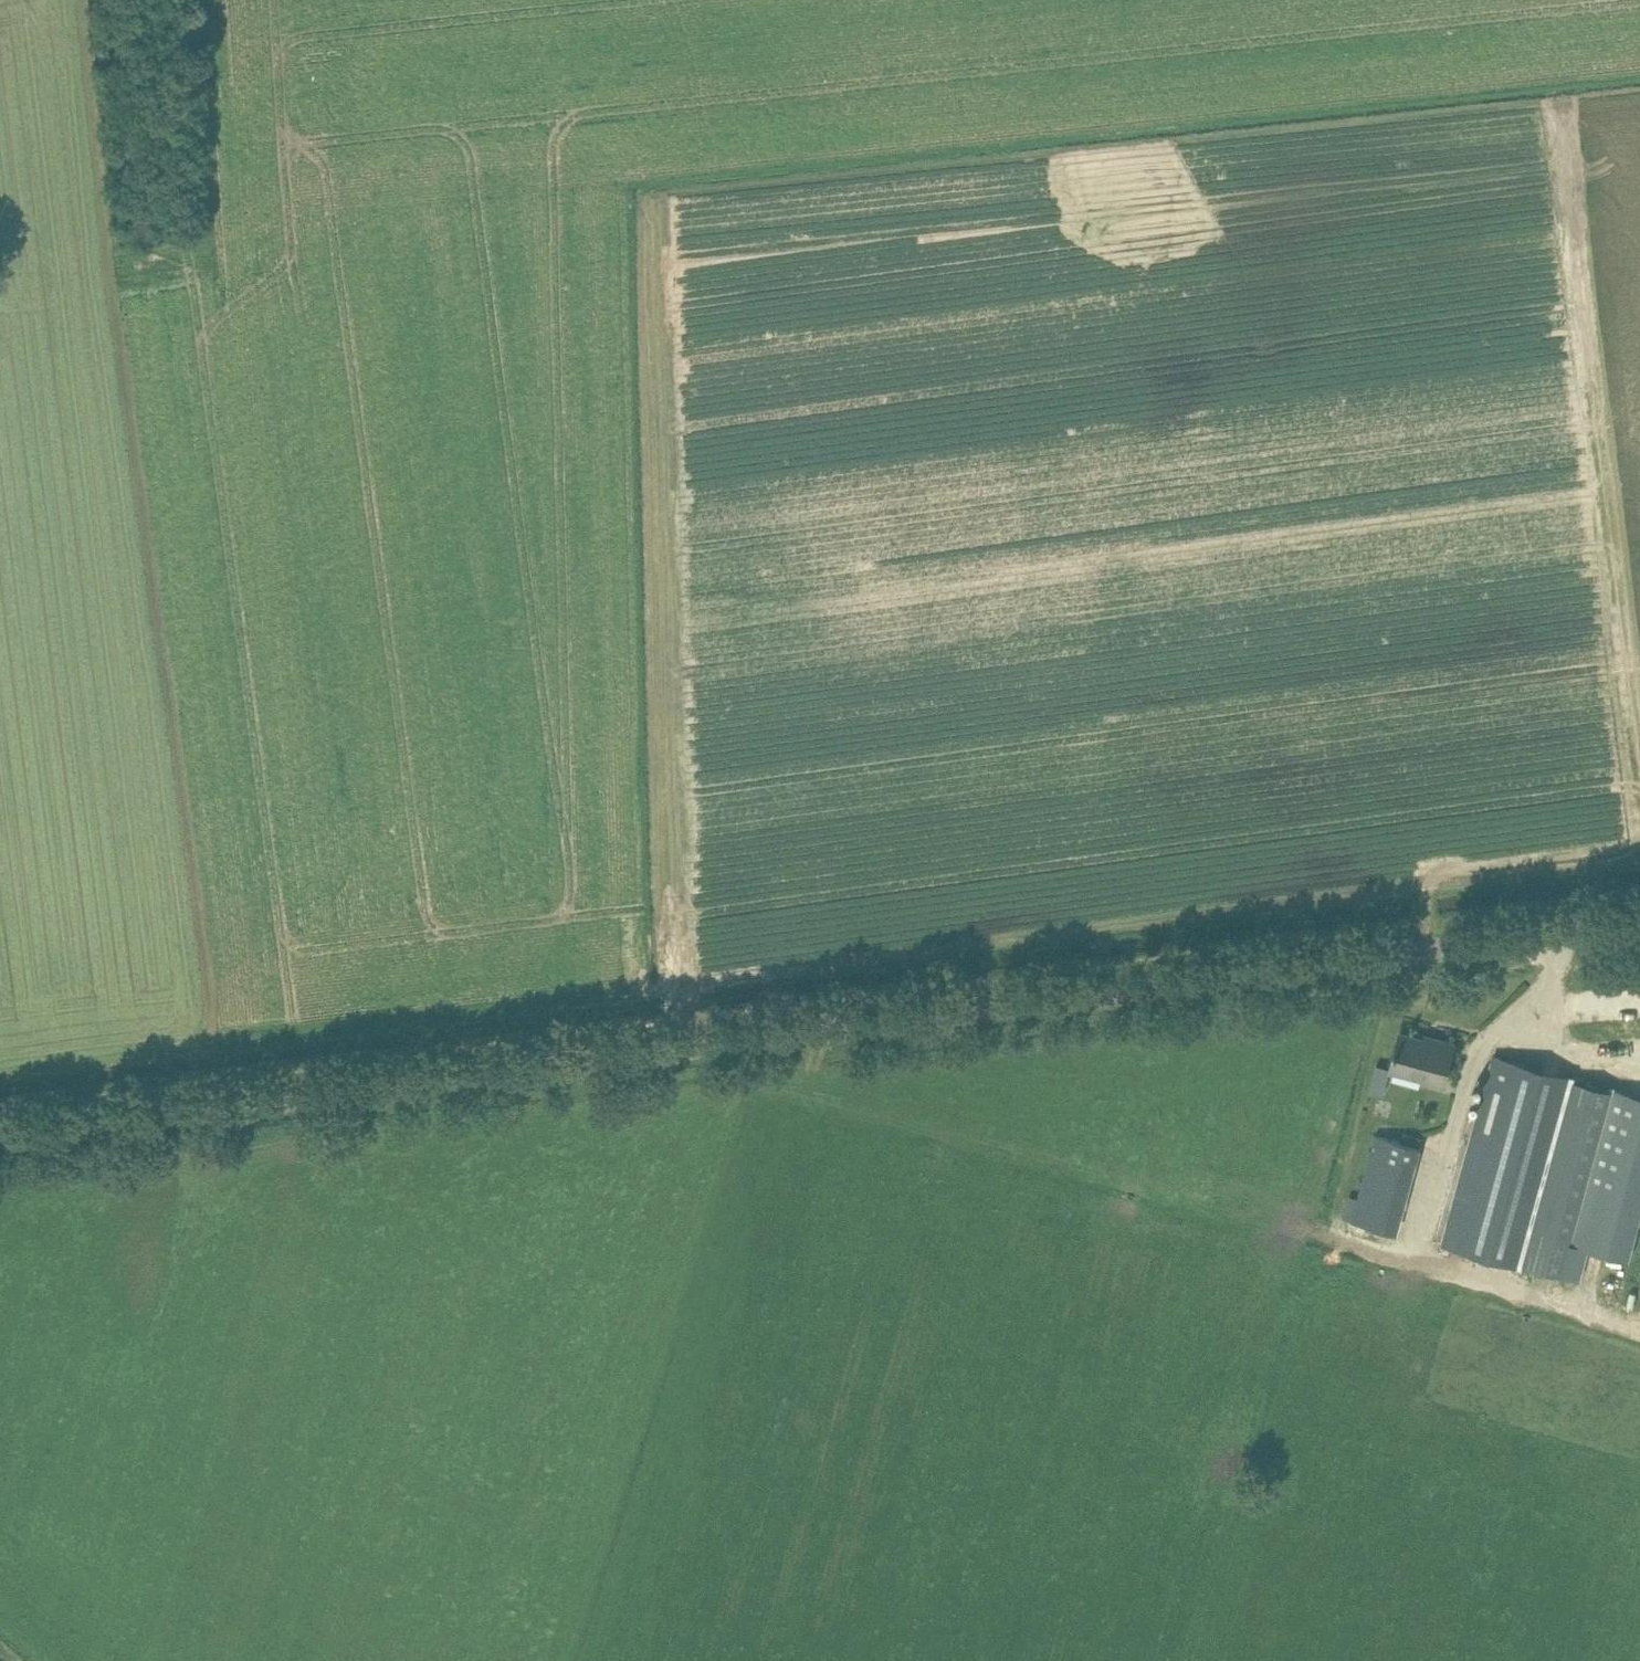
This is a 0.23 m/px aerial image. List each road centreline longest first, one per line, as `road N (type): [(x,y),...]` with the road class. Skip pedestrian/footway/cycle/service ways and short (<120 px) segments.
road 1 (tertiary): [(0,1138),(1639,923)]

